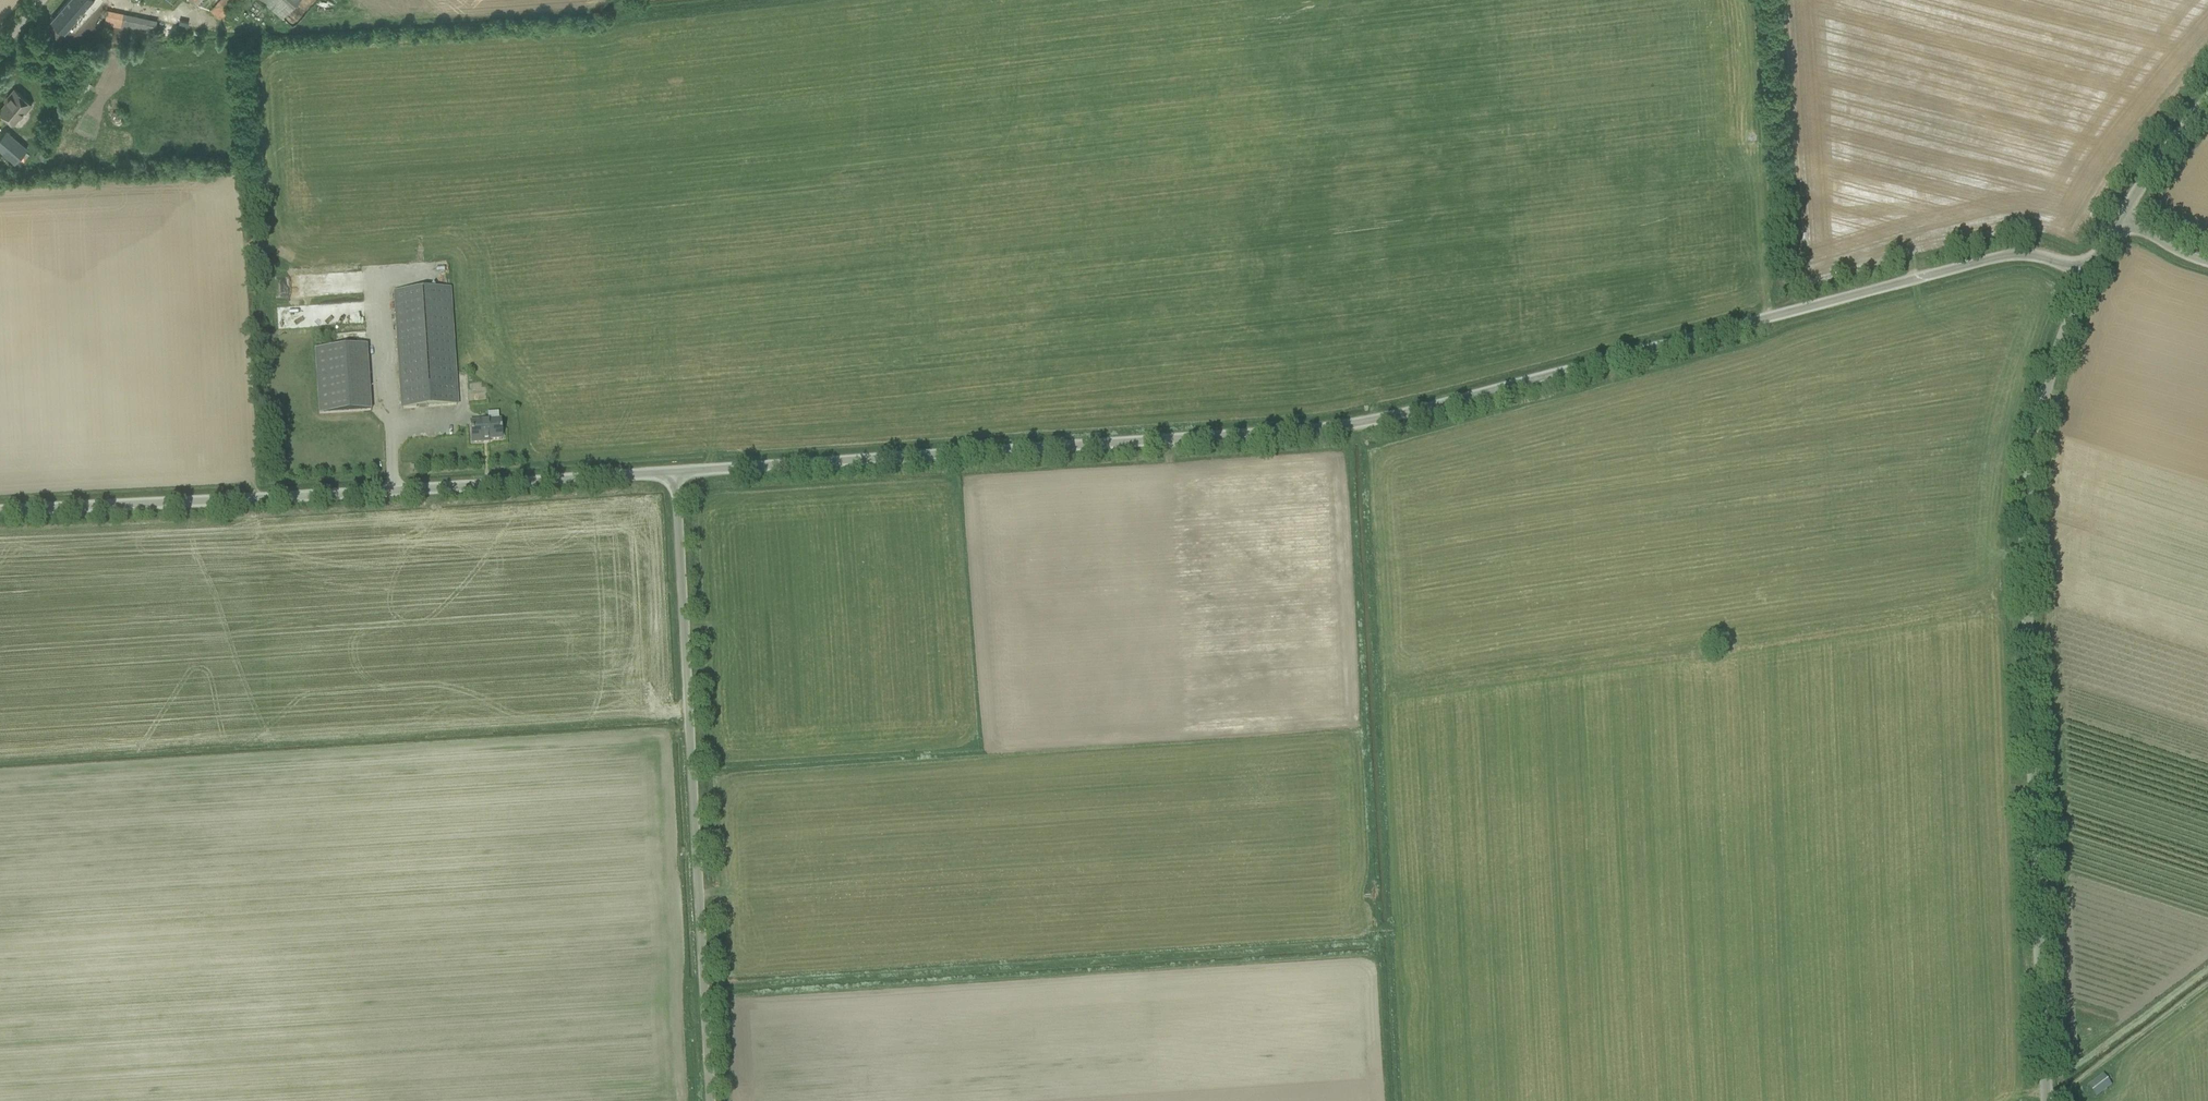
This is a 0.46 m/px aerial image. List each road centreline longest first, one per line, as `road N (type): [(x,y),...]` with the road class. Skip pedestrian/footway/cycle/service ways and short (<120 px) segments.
road 1 (unclassified): [(673,470),(1341,428),(2006,255),(2059,264),(2083,281)]
road 2 (unclassified): [(2045,1100),(2027,538),(2049,371),(2083,281)]
road 3 (unclassified): [(673,470),(0,511)]
road 4 (unclassified): [(708,1100),(673,470)]
road 5 (unclassified): [(2119,217),(2207,101)]

